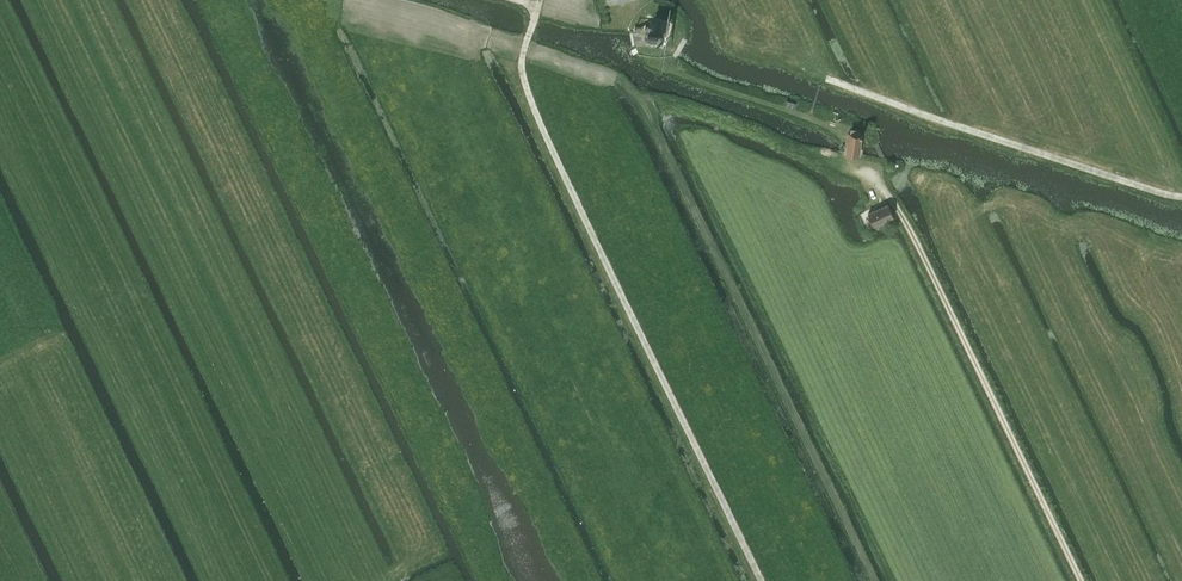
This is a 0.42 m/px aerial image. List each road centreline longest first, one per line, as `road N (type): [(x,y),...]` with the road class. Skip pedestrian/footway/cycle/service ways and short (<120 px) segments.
road 1 (track): [(762,580),(547,141),(522,70),(527,45)]
road 2 (track): [(221,580),(0,104)]
road 3 (track): [(843,168),(868,175),(909,227),(1081,580)]
road 4 (track): [(1181,197),(1043,157),(824,76)]

